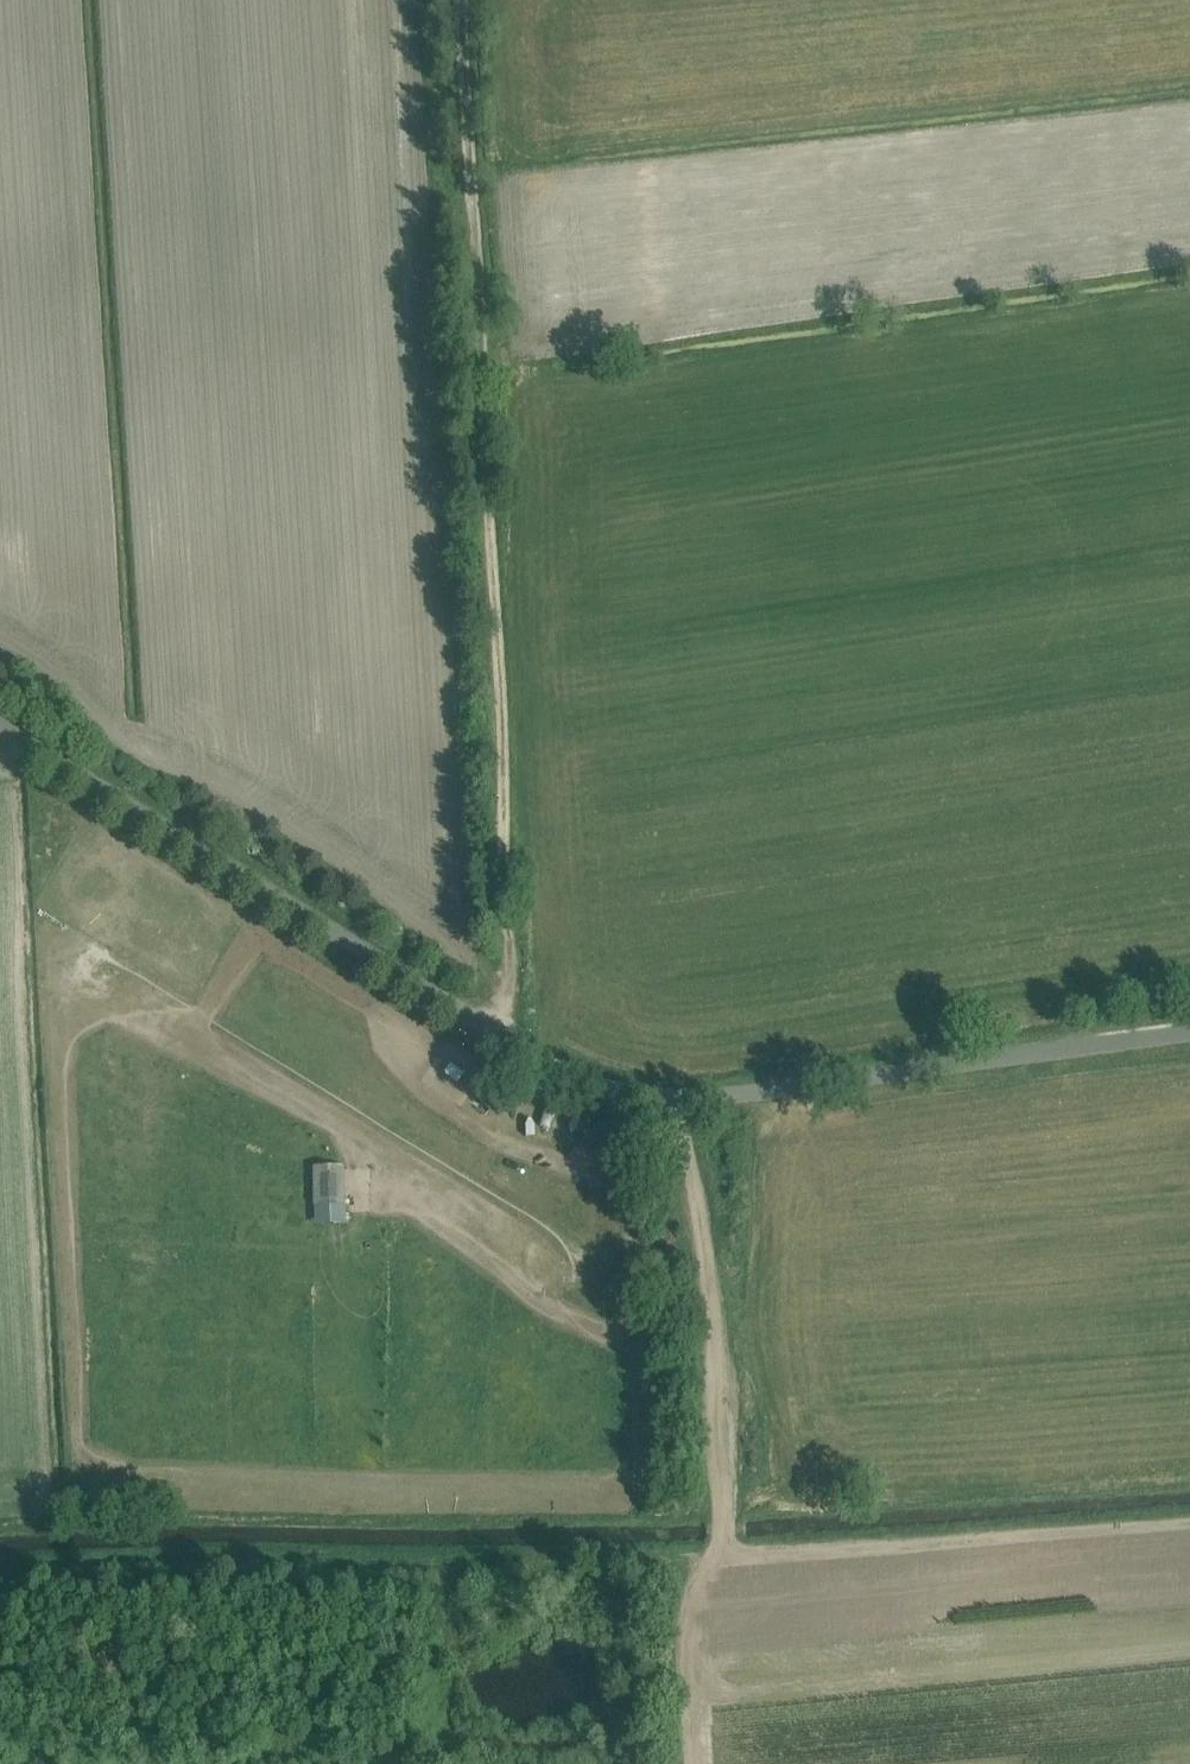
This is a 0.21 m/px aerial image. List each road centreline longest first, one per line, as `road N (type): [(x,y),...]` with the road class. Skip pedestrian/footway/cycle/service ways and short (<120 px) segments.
road 1 (unclassified): [(1189,1033),(714,1097),(653,1099),(601,1089),(547,1066),(0,724)]
road 2 (track): [(492,1029),(510,990),(450,0)]

